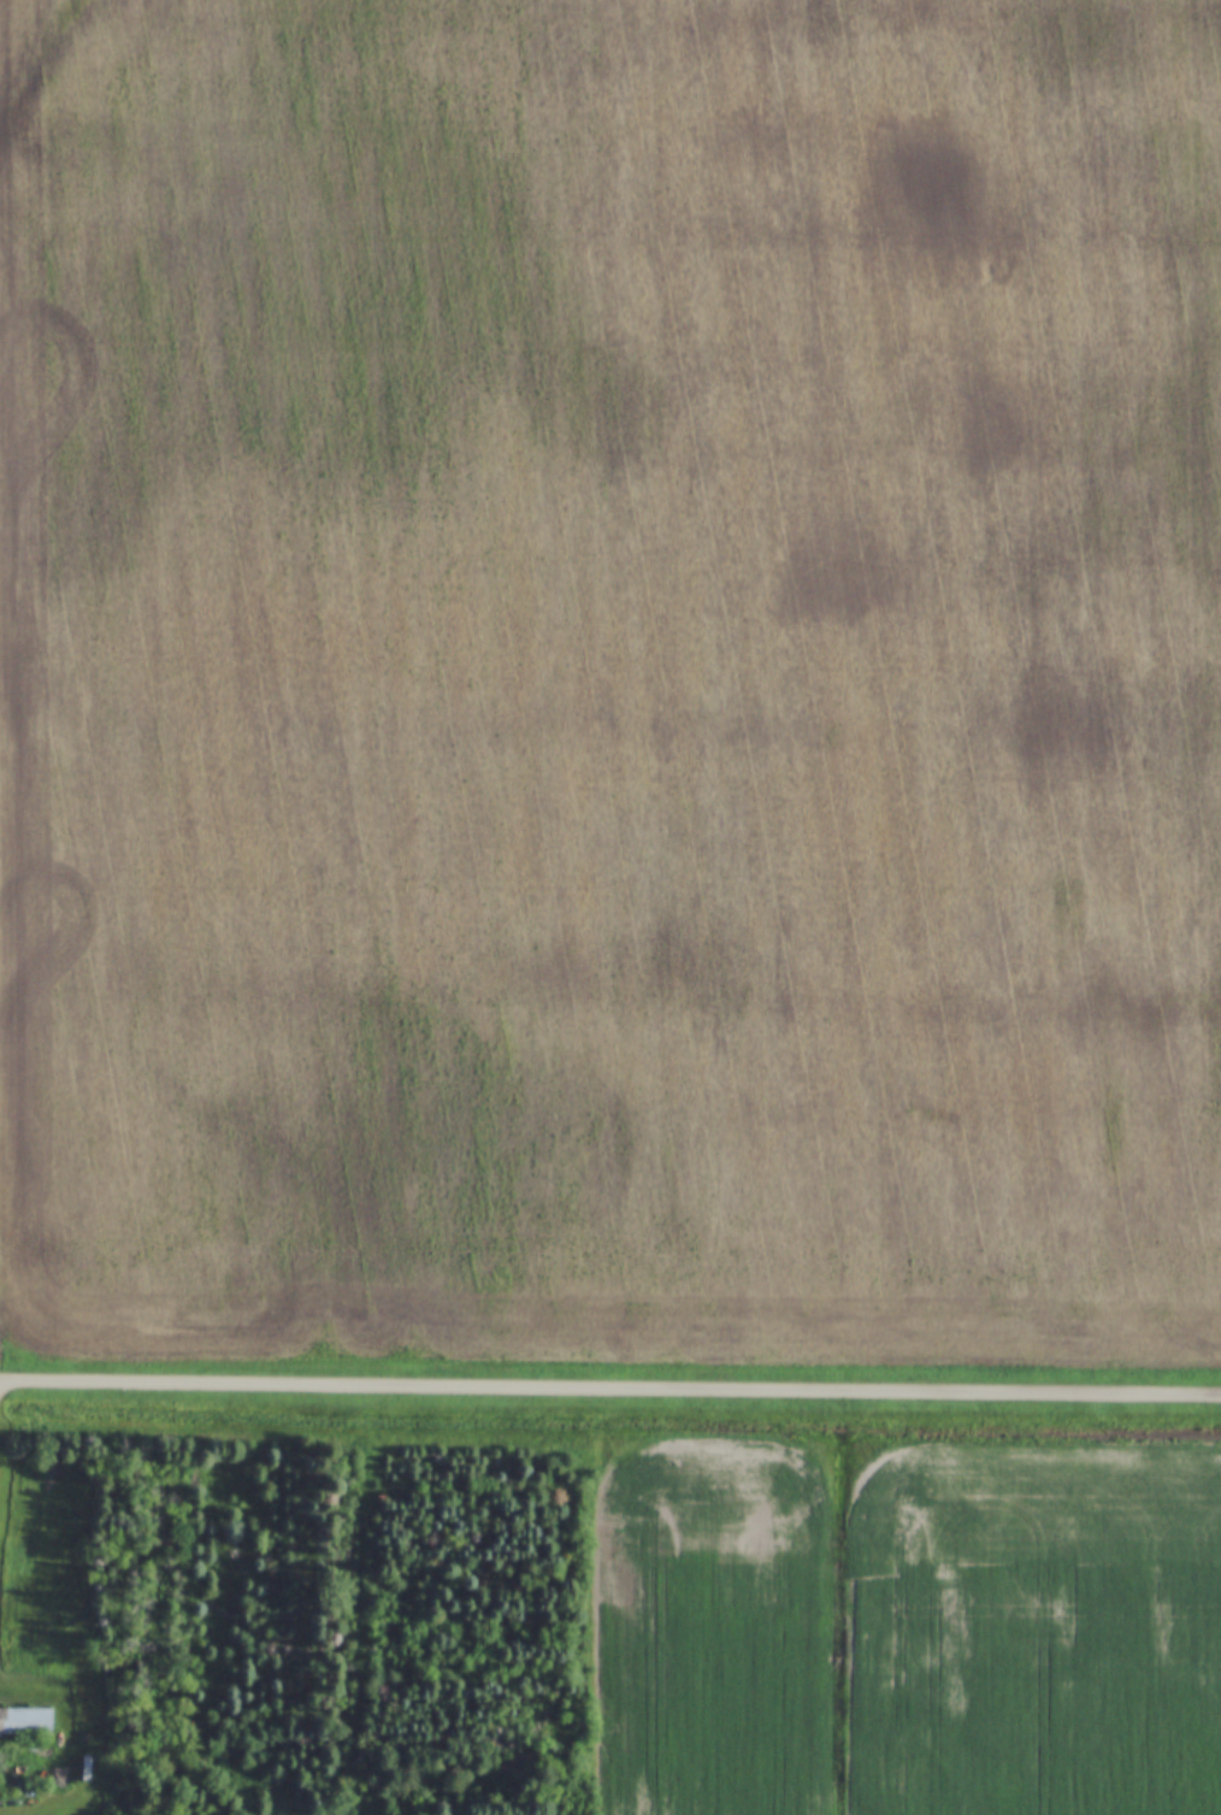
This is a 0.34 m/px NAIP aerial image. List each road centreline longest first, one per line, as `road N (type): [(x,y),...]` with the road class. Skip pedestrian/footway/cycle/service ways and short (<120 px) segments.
road 1 (residential): [(1220,1397),(0,1382)]

